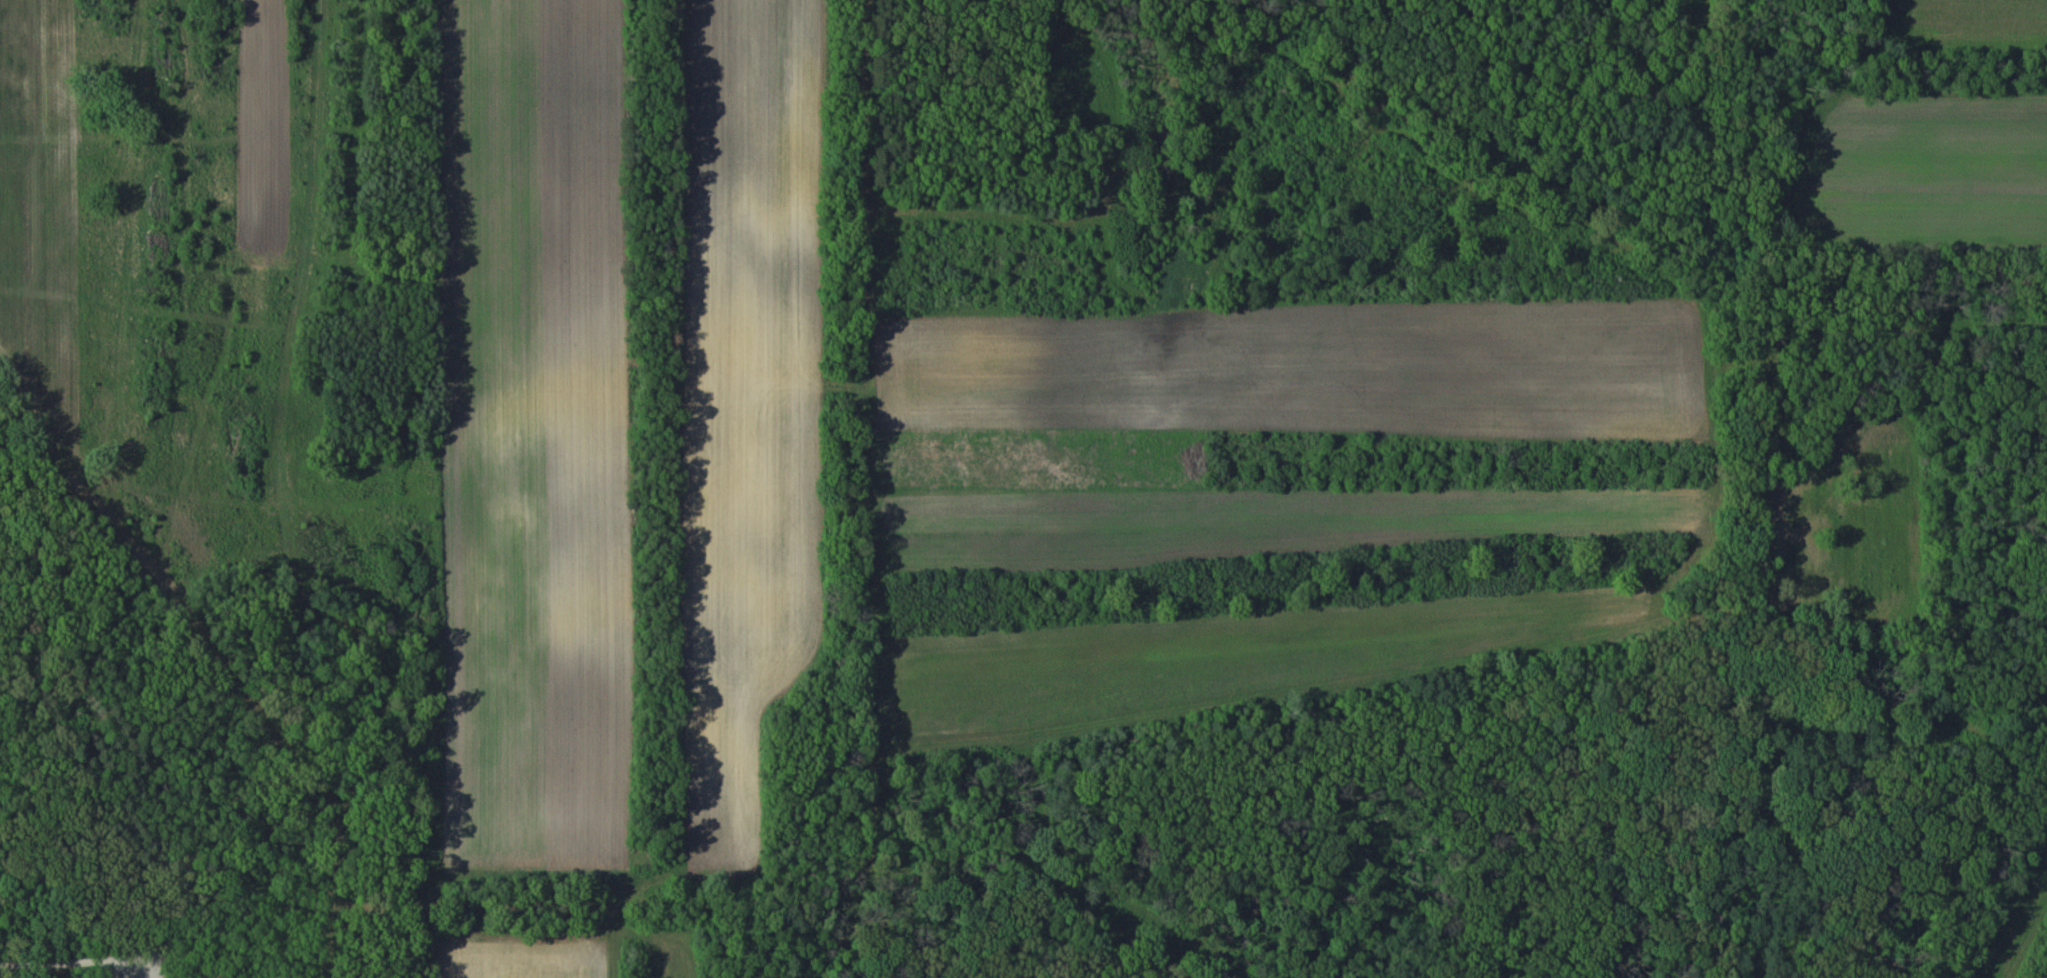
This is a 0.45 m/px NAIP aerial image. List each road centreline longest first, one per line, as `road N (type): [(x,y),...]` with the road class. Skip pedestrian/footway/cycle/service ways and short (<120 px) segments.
road 1 (residential): [(946,977),(933,963),(769,894),(282,922),(101,949),(0,949)]

